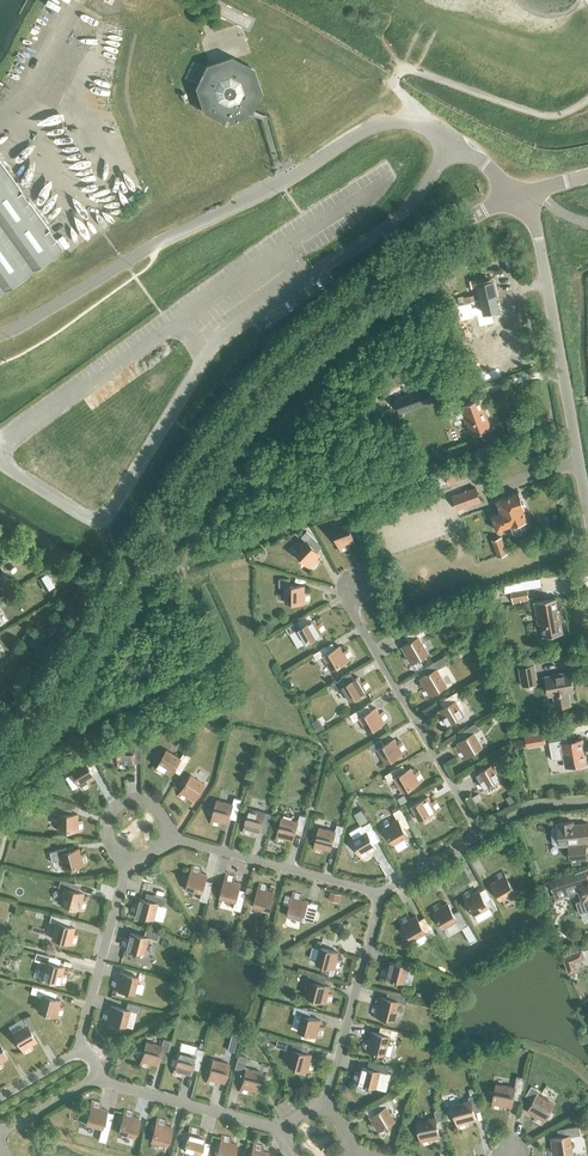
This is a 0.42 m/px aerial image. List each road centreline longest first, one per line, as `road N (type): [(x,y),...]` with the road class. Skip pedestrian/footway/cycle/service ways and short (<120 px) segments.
road 1 (tertiary): [(0,736),(68,664),(255,386),(394,263),(519,197)]
road 2 (unclassified): [(0,334),(376,124),(420,122),(453,146)]
road 3 (unclassified): [(587,516),(540,251)]

